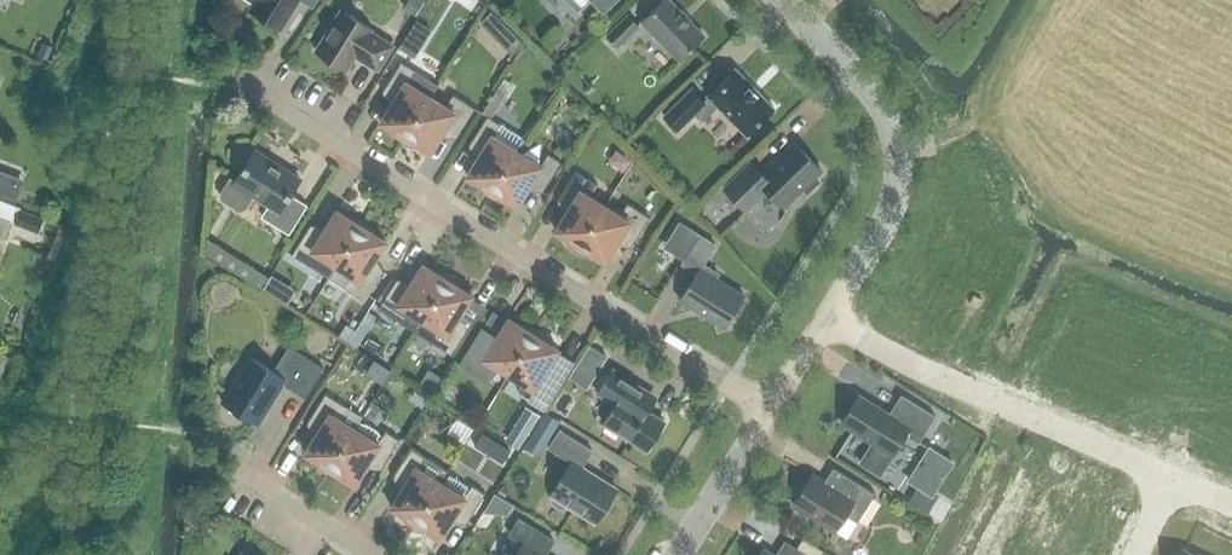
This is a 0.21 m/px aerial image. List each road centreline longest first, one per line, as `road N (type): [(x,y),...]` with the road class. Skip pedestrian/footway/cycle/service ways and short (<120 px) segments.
road 1 (residential): [(770,407),(241,84)]
road 2 (unclassified): [(824,321),(892,209),(898,160),(870,89),(782,0)]
road 3 (residential): [(824,321),(1172,477)]
road 4 (unclassified): [(678,554),(770,407)]
road 5 (residential): [(374,554),(235,469)]

